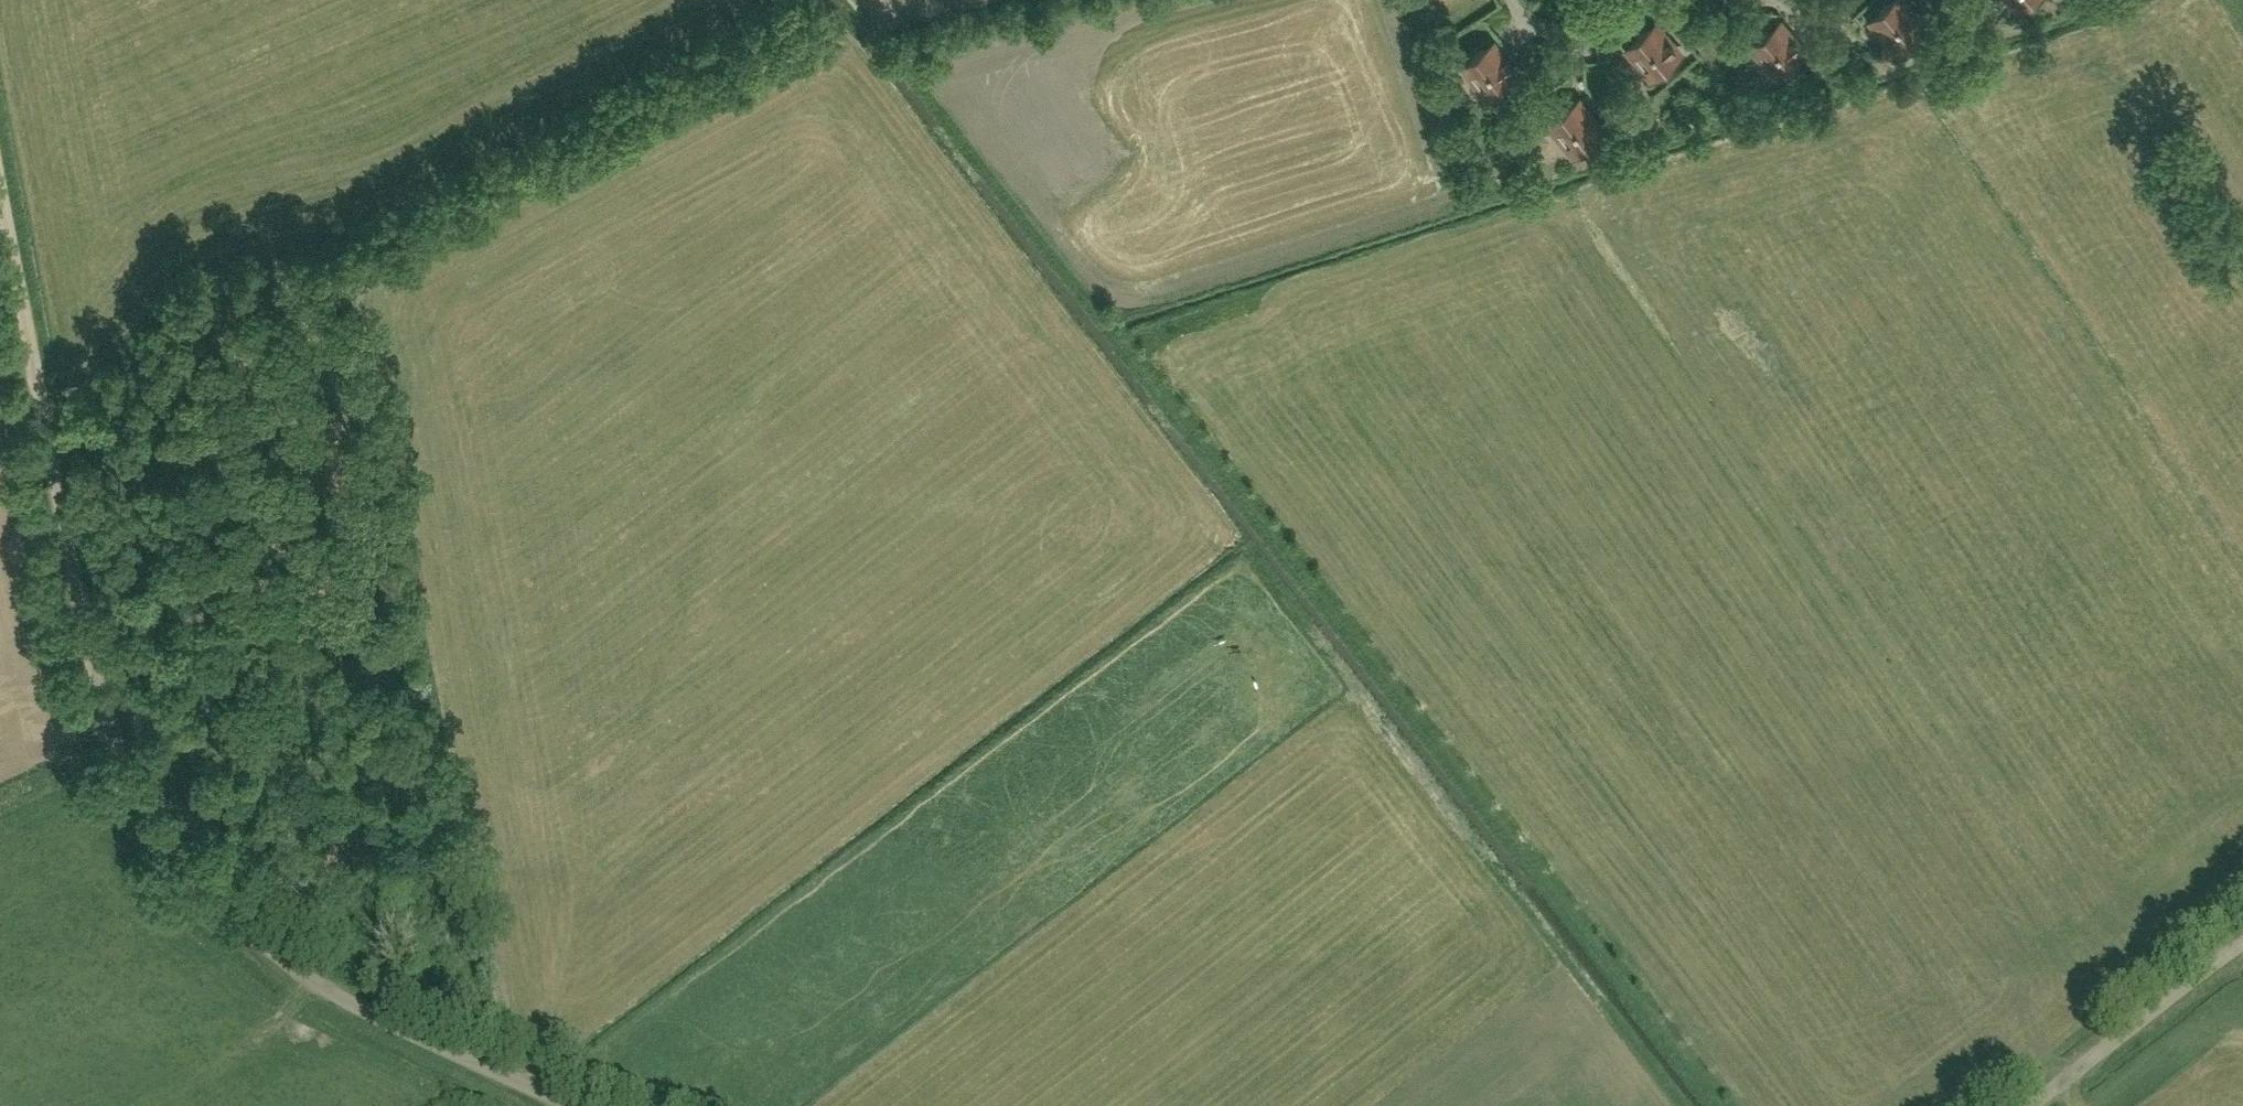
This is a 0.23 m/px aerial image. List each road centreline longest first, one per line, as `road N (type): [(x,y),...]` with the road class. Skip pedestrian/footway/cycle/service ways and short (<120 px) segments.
road 1 (unclassified): [(560,1105),(301,978),(215,911),(160,838),(115,726),(63,516),(0,179)]
road 2 (unclassified): [(2032,1105),(2242,934)]

